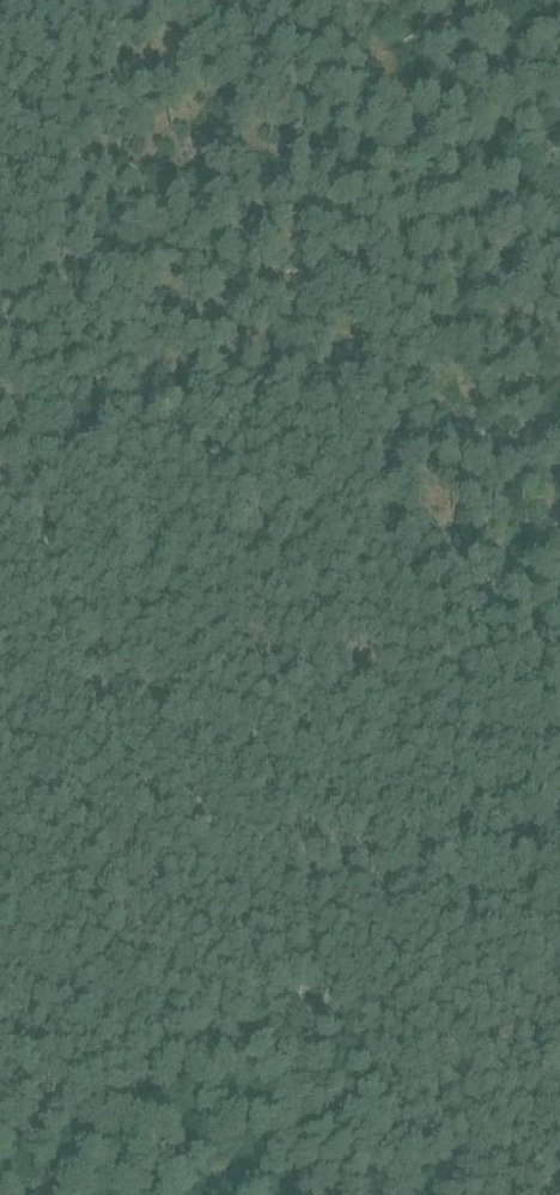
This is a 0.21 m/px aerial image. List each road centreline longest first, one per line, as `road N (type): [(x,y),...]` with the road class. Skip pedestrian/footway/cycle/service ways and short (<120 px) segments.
road 1 (track): [(559,449),(455,436),(369,395),(265,376),(173,393),(91,421),(0,478)]
road 2 (track): [(310,987),(449,1194)]

